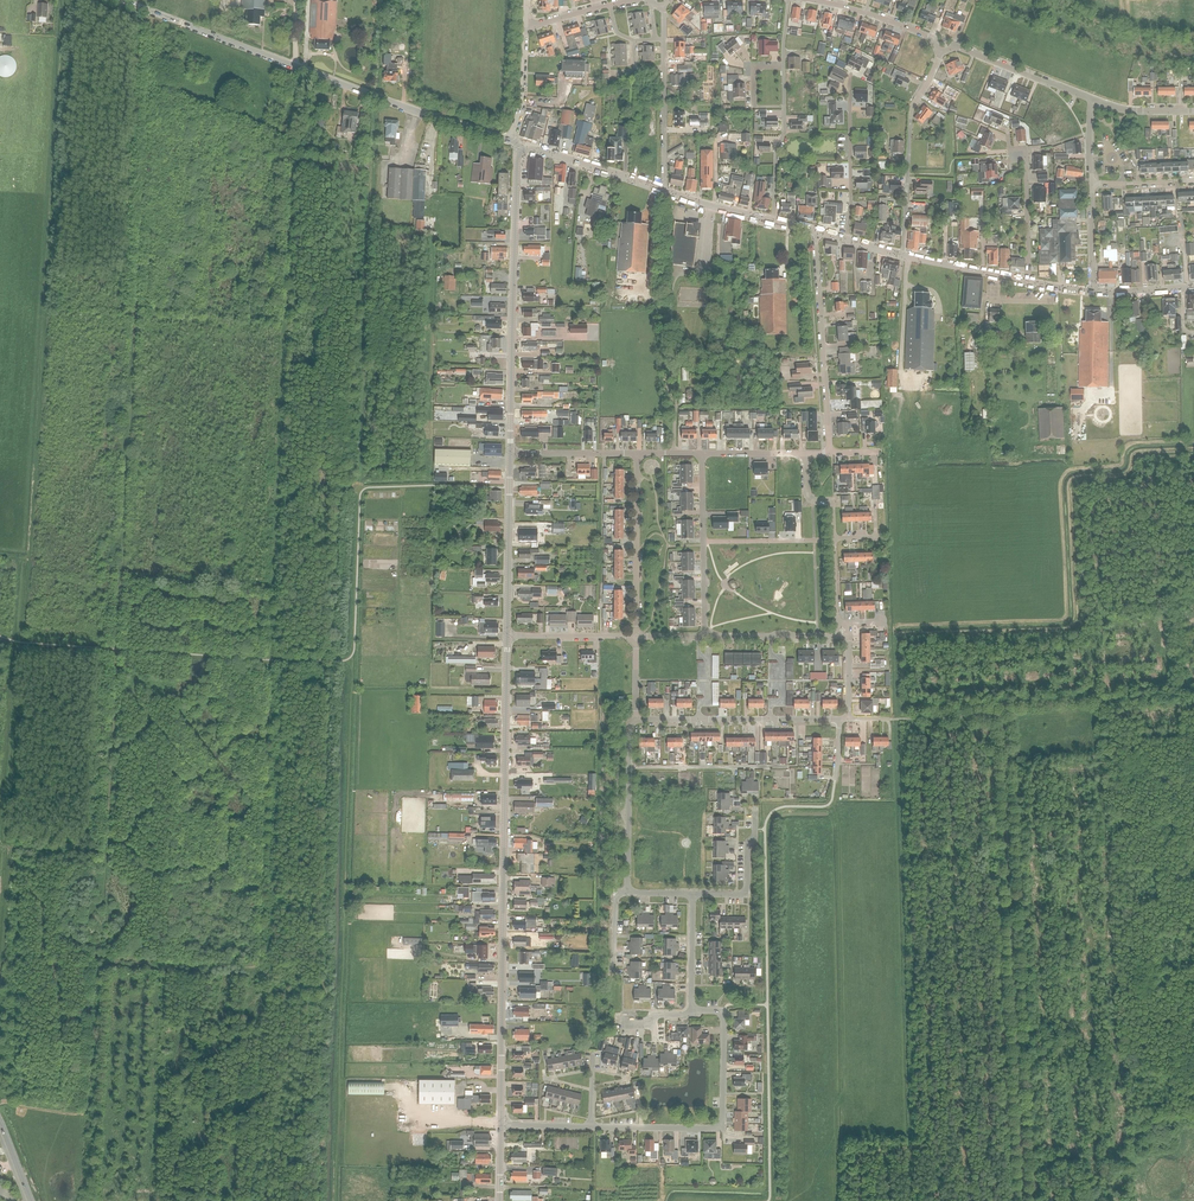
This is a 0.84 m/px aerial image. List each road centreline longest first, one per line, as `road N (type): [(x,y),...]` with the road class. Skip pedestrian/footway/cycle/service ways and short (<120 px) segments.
road 1 (secondary): [(501,1126),(508,636)]
road 2 (secondary): [(512,141),(122,0)]
road 3 (secondary): [(511,453),(523,150)]
road 4 (residential): [(592,1127),(719,1127),(724,1022),(718,1011),(691,1011)]
road 5 (residential): [(831,453),(815,232)]
road 6 (residential): [(789,0),(773,220)]
road 7 (unclassified): [(941,54),(912,109),(903,256)]
road 8 (residential): [(841,720),(635,722)]
road 9 (secondary): [(508,636),(511,453)]
road 10 (residential): [(637,636),(637,454)]
road 11 (residential): [(665,192),(664,11)]
road 12 (residential): [(627,893),(635,722)]
road 13 (residential): [(1093,100),(960,48),(941,54)]
road 14 (residential): [(847,240),(850,80)]
road 15 (secondary): [(665,192),(523,150)]
road 16 (residential): [(941,54),(932,37),(809,0)]
road 17 (residential): [(693,895),(746,892),(756,807)]
road 18 (residential): [(837,636),(705,636)]
road 19 (residential): [(704,542),(833,541)]
road 20 (residential): [(637,636),(508,636)]
road 21 (residential): [(1029,283),(1027,155)]
road 22 (residential): [(637,454),(511,453)]

